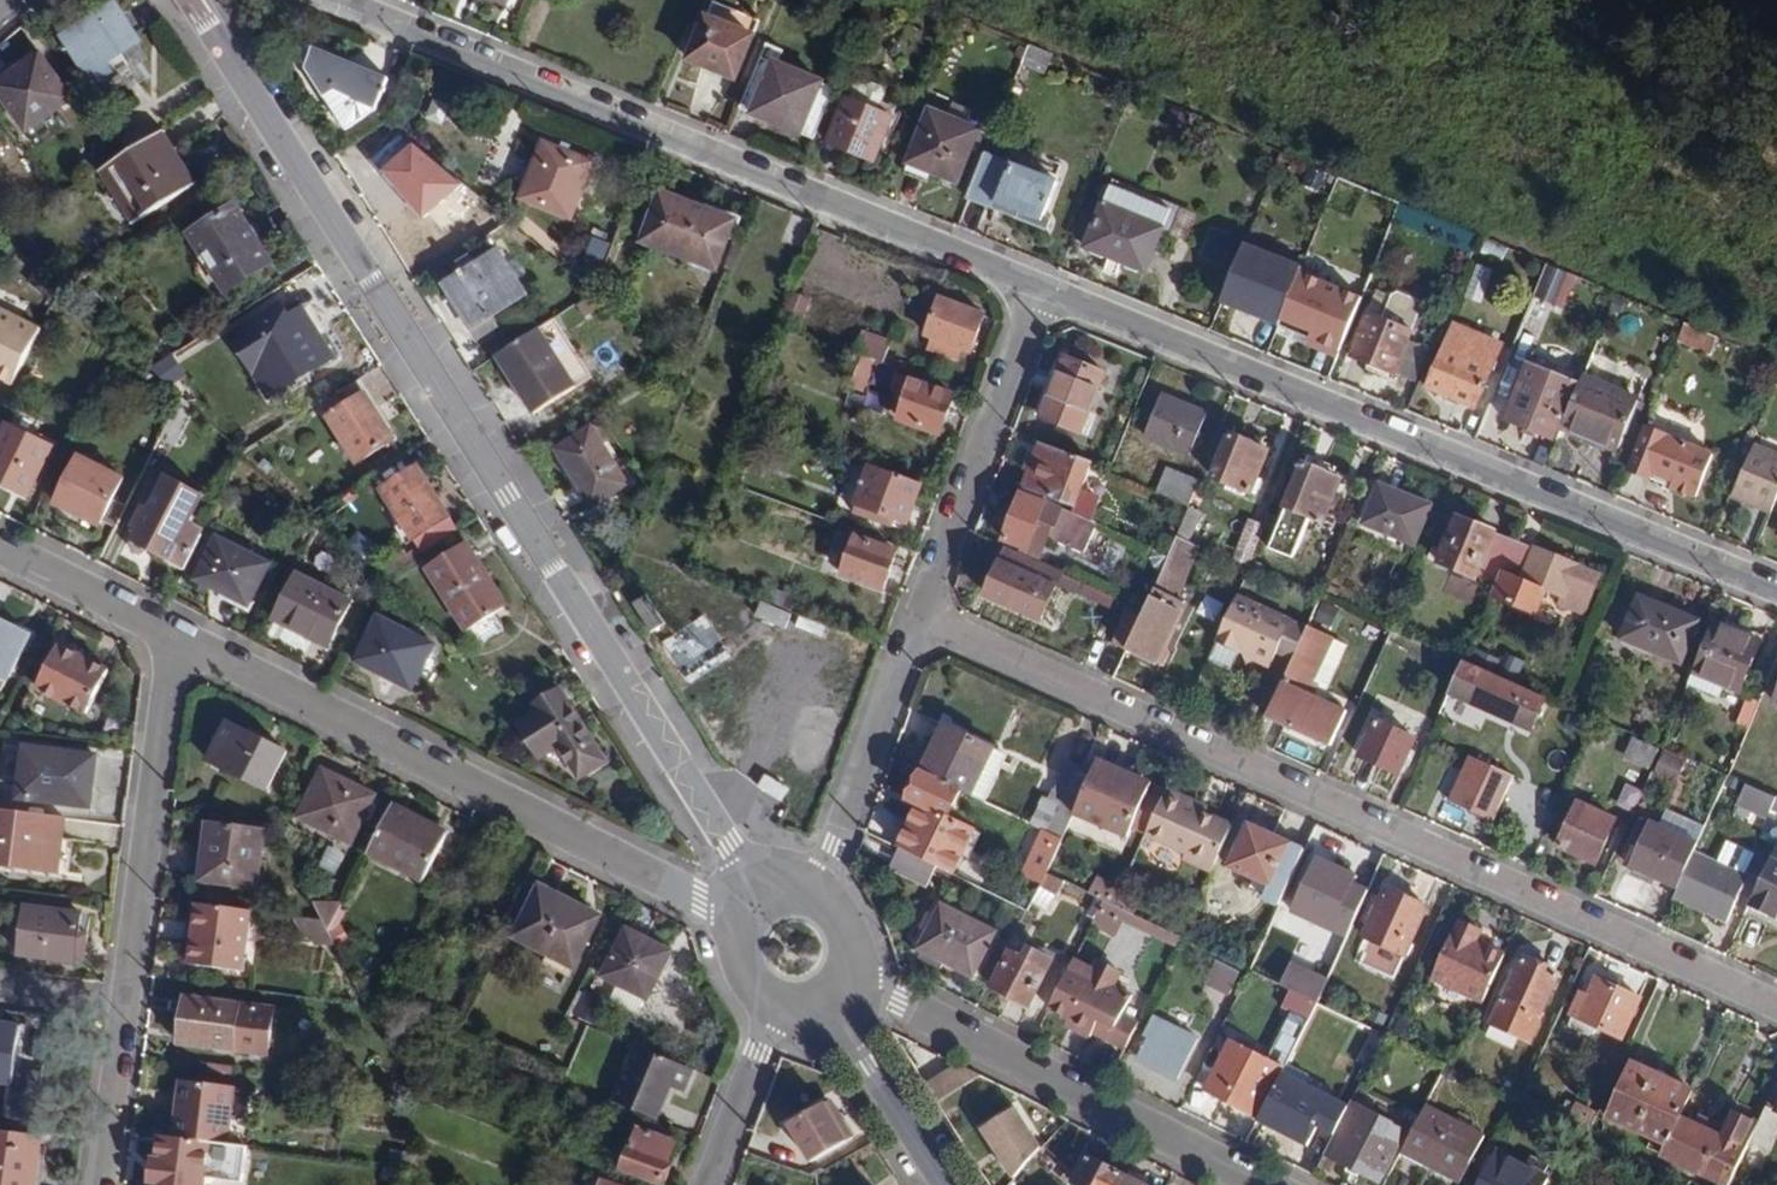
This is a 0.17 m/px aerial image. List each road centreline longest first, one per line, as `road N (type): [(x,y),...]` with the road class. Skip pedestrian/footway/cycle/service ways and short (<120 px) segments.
road 1 (residential): [(761,903),(190,0)]
road 2 (residential): [(927,621),(1776,1003)]
road 3 (residential): [(1042,295),(1776,595)]
road 4 (residential): [(1042,295),(333,0)]
road 5 (residential): [(739,934),(698,894),(179,635)]
road 6 (residential): [(179,635),(103,1184)]
road 7 (residential): [(1266,1184),(844,976)]
road 8 (residential): [(927,621),(1042,295)]
road 9 (residential): [(810,896),(837,850),(927,621)]
road 10 (residential): [(943,1184),(820,1001)]
road 11 (residential): [(179,635),(0,547)]
road 12 (residential): [(709,1184),(779,1005)]

